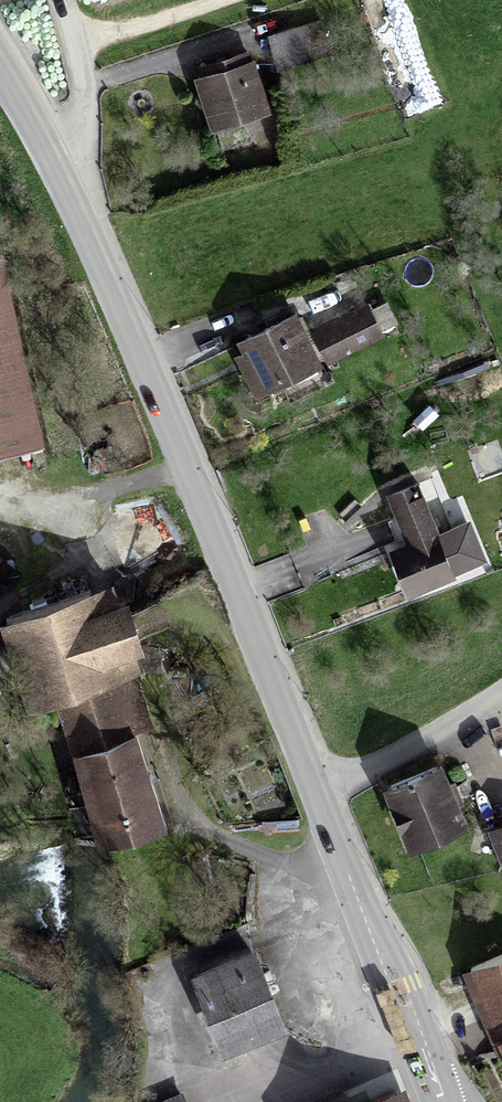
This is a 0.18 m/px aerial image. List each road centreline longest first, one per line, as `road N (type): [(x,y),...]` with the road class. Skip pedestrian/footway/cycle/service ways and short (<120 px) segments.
road 1 (primary): [(311,781),(172,417),(60,168)]
road 2 (primary): [(437,1088),(311,781)]
road 3 (unclassified): [(501,669),(417,729),(311,781)]
road 4 (residential): [(60,168),(81,123),(58,0)]

